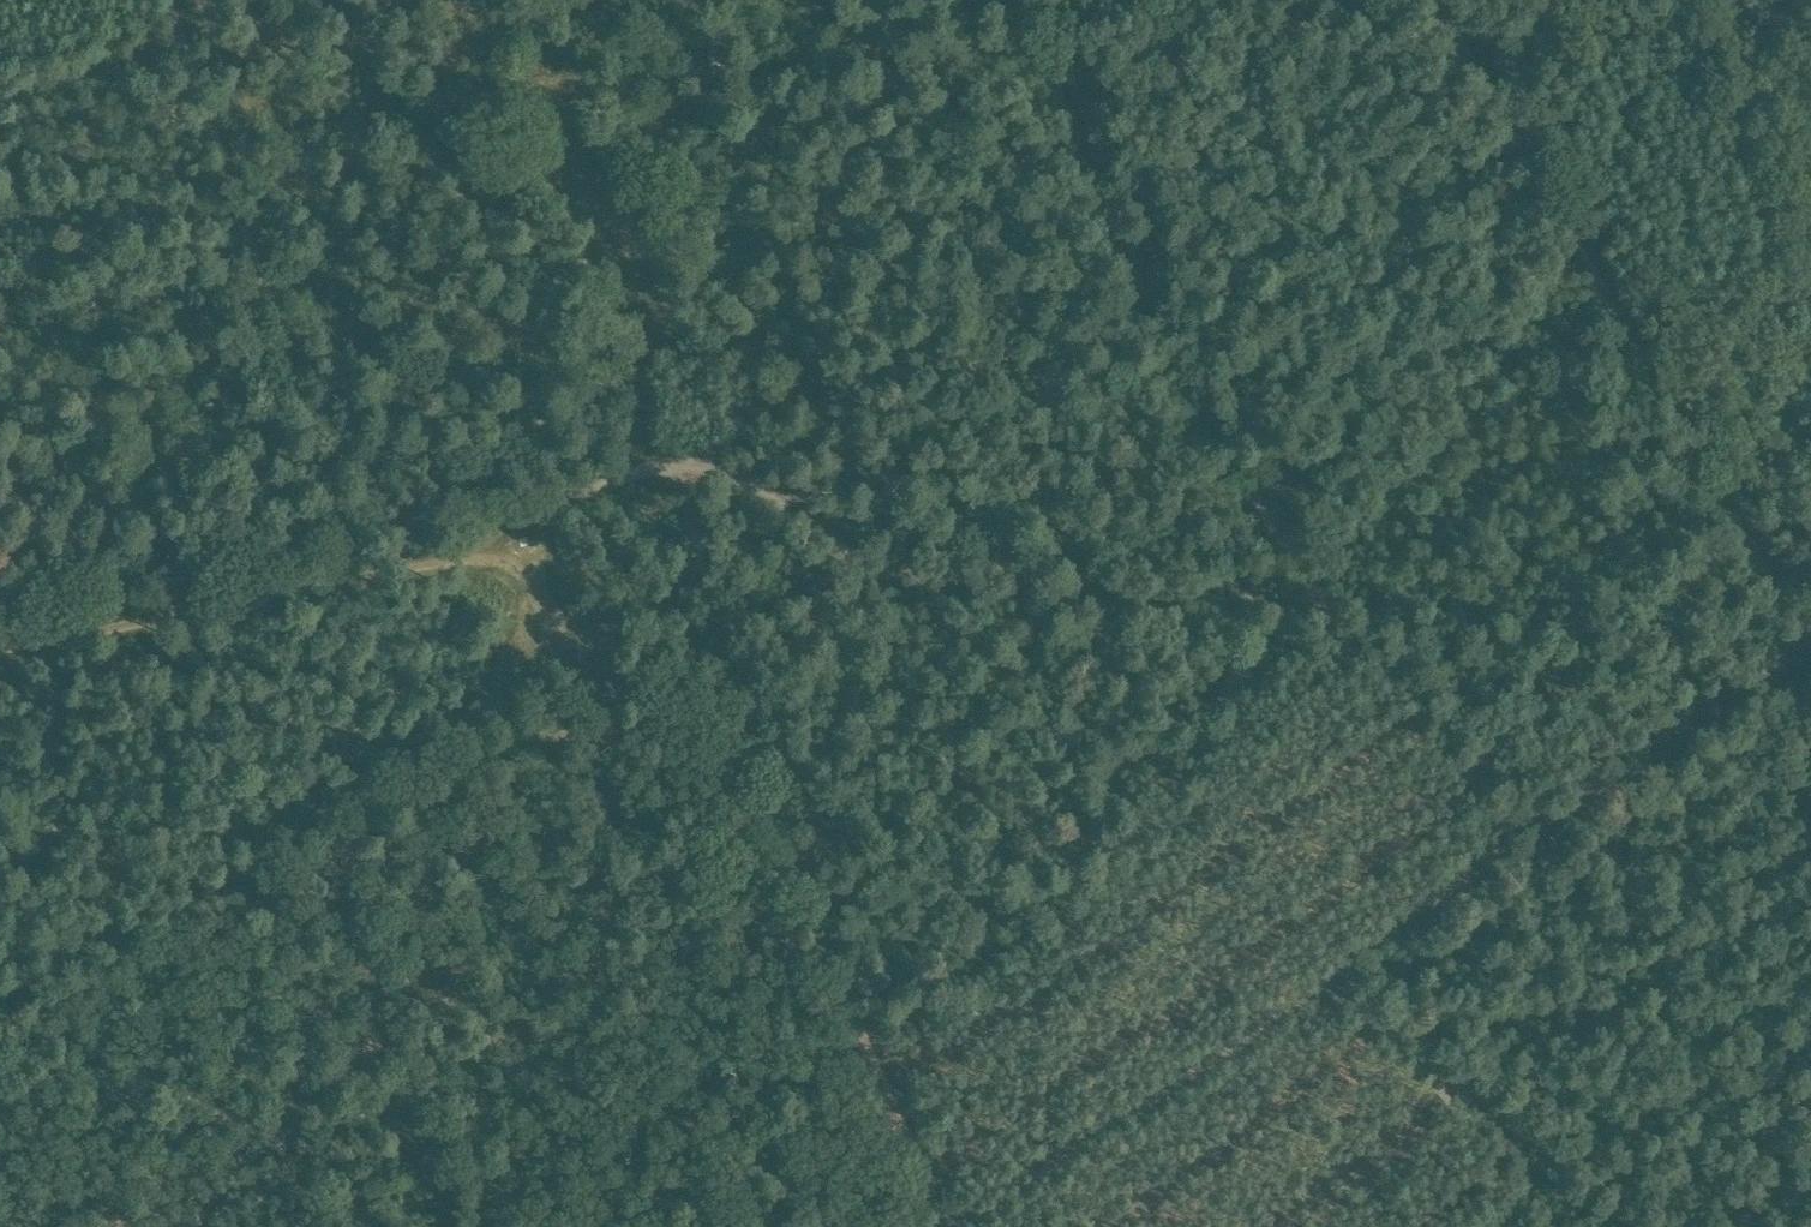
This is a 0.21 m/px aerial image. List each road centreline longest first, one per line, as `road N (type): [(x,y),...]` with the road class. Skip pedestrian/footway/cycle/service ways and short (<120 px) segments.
road 1 (track): [(1810,647),(966,1226)]
road 2 (track): [(1513,1226),(1533,1169),(1326,983)]

